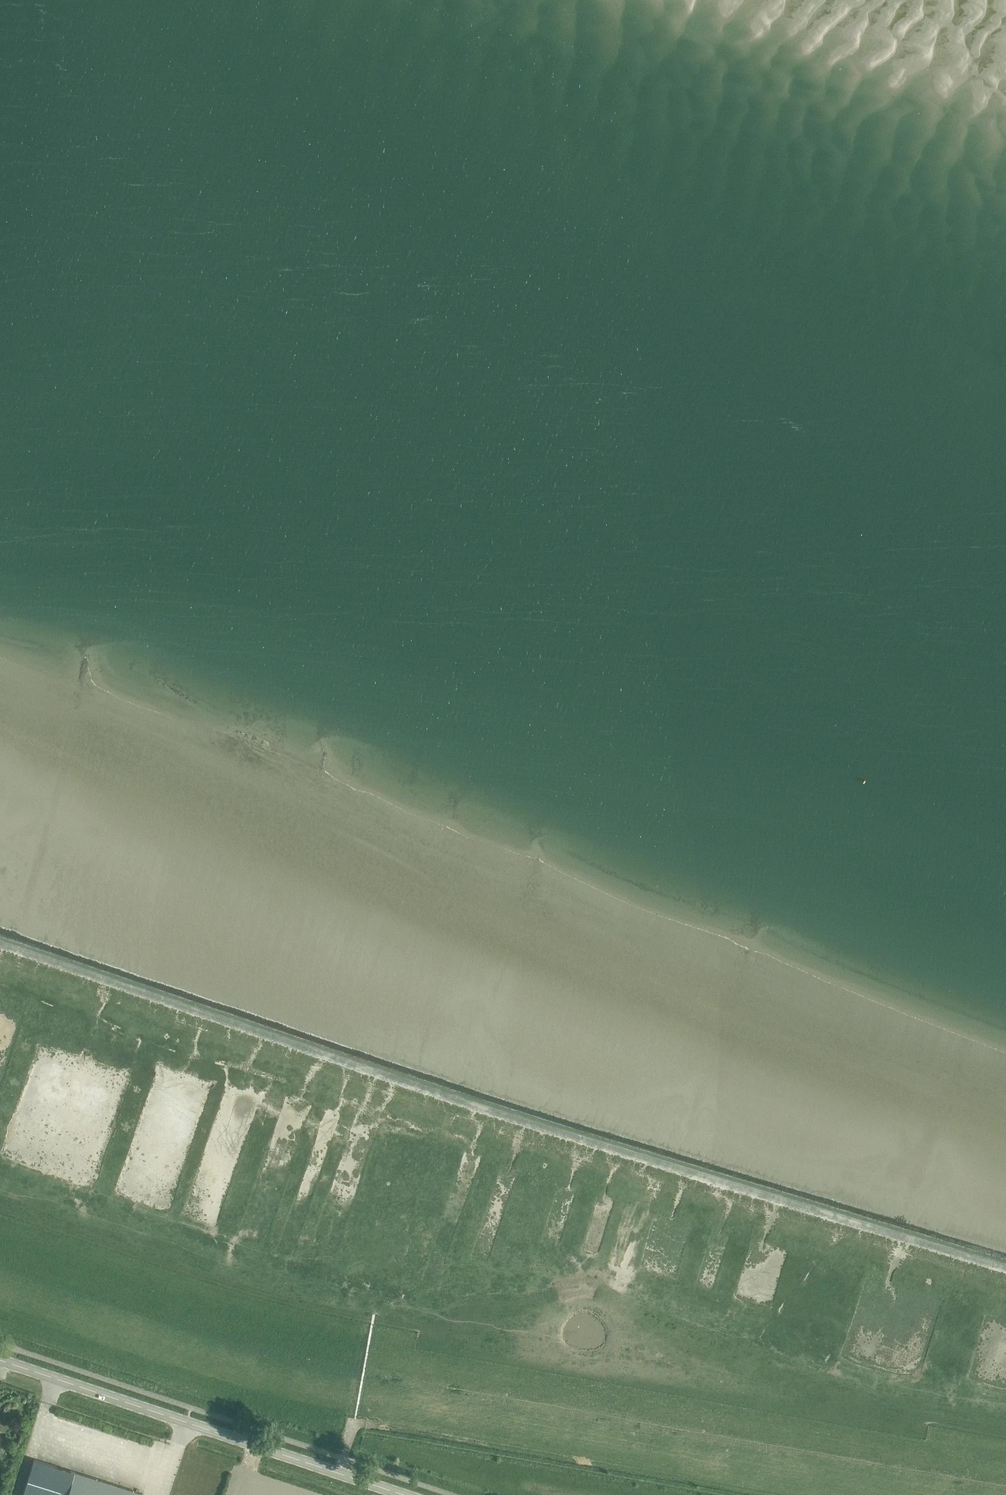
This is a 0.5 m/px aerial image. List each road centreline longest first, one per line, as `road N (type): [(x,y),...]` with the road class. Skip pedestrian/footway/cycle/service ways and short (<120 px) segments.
road 1 (secondary): [(395,1494),(0,1363)]

